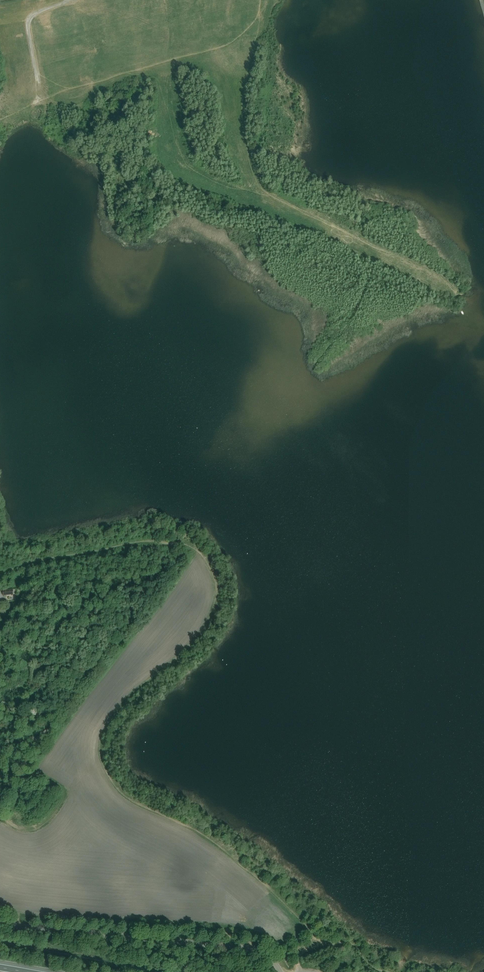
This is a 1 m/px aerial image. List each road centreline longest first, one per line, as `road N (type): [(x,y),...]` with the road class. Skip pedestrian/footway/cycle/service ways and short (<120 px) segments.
road 1 (tertiary): [(279,971),(251,950),(0,923)]

